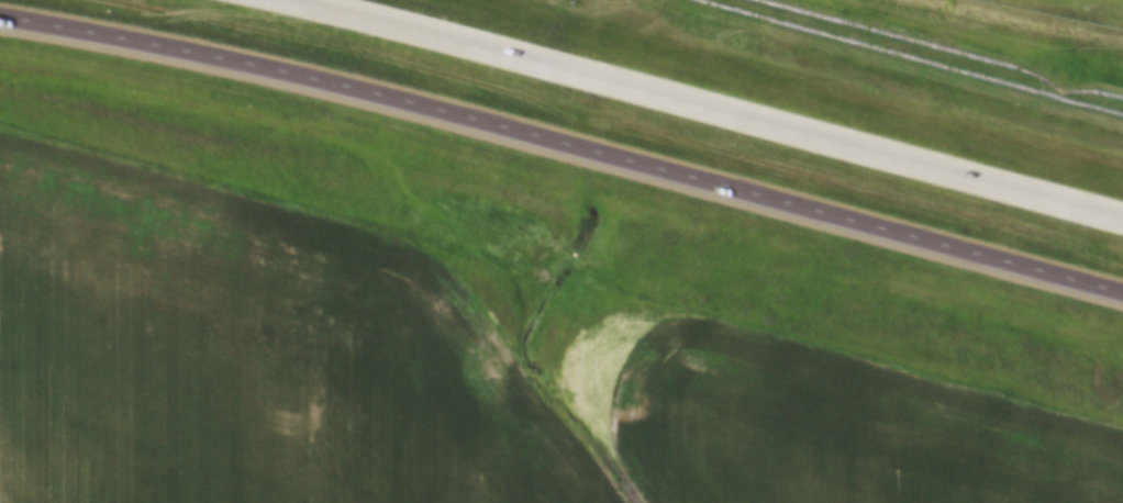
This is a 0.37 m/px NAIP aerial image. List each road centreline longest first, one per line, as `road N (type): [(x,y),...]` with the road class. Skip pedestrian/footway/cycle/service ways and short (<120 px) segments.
road 1 (motorway): [(0,26),(251,71),(1122,300)]
road 2 (motorway): [(1122,222),(260,0)]

